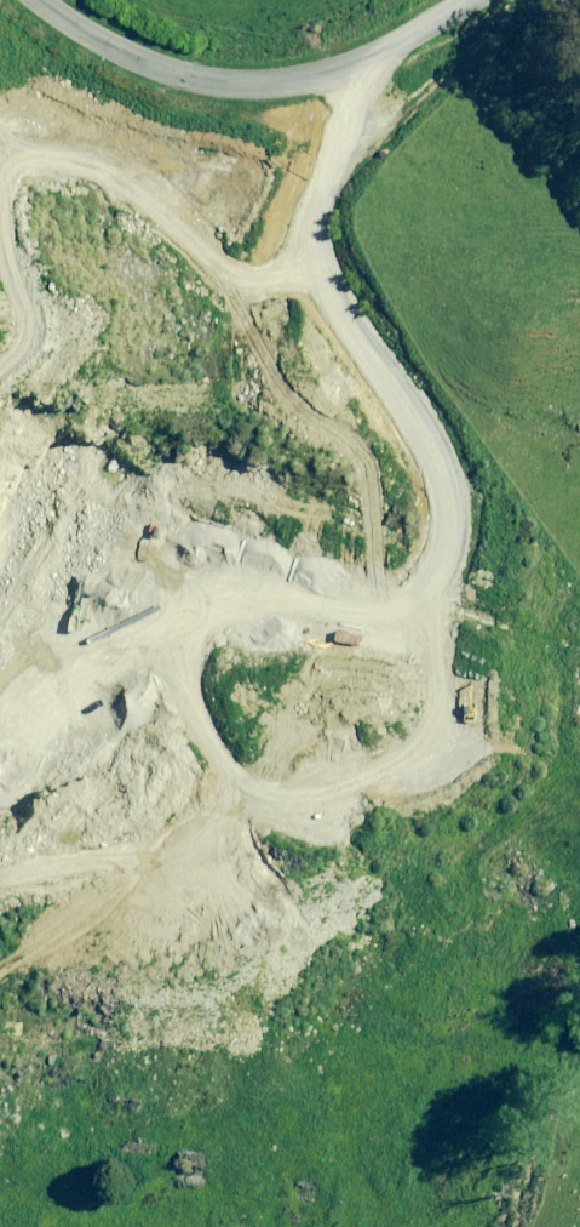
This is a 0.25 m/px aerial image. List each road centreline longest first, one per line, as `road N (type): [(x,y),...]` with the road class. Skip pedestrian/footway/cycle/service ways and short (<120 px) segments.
road 1 (track): [(0,812),(290,732),(411,627),(467,538),(467,449),(394,337),(328,275),(310,233),(334,170),(480,58),(514,0)]
road 2 (unclassified): [(63,0),(122,56),(222,83),(359,71),(474,0)]
road 3 (track): [(579,1083),(494,1226)]

